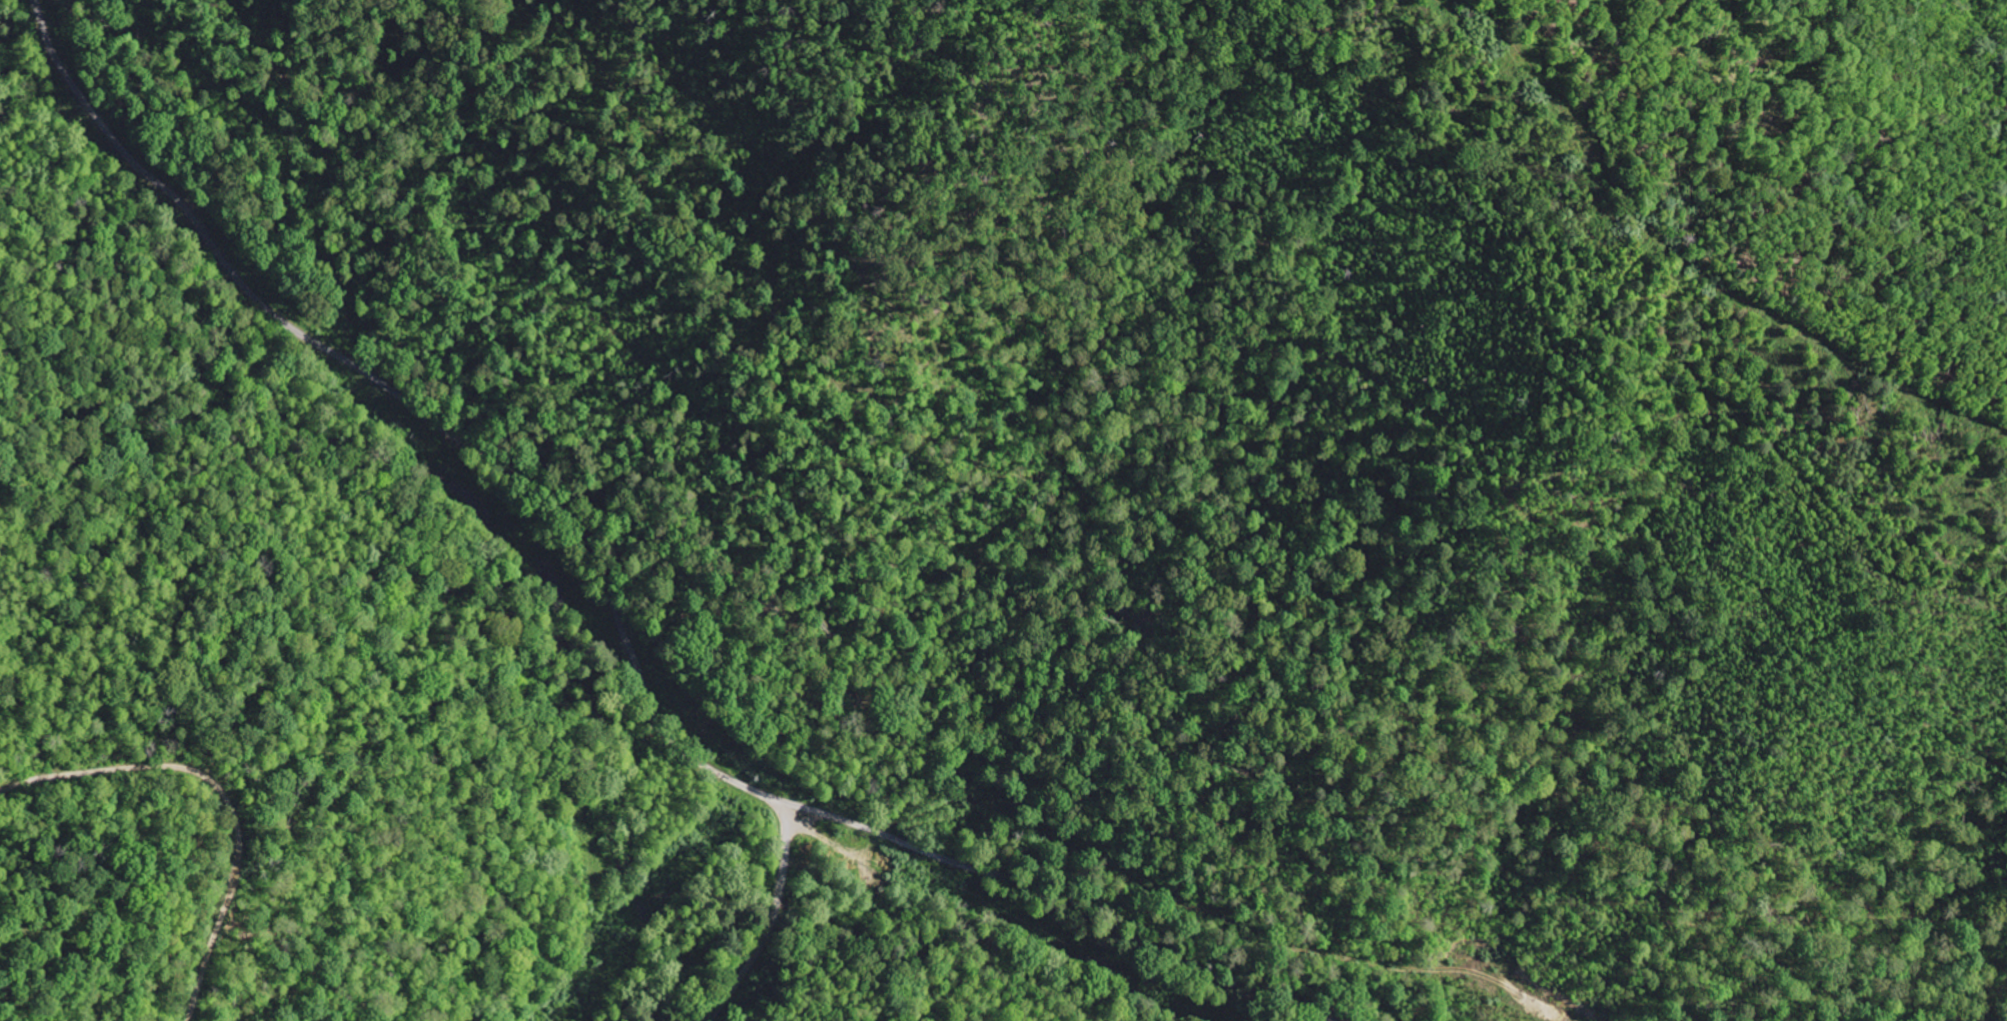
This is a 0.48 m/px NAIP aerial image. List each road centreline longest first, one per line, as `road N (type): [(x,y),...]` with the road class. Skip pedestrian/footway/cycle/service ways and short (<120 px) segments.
road 1 (residential): [(783,799),(692,755),(654,716),(600,558),(561,506),(262,310),(191,214),(88,104),(34,0)]
road 2 (track): [(0,784),(127,759),(192,759),(228,782),(244,846),(193,1020)]
road 3 (residential): [(1350,1020),(1219,978),(1047,889),(902,842)]
road 4 (residential): [(716,1020),(772,920),(785,876),(783,799)]
road 5 (residential): [(783,799),(902,842)]

